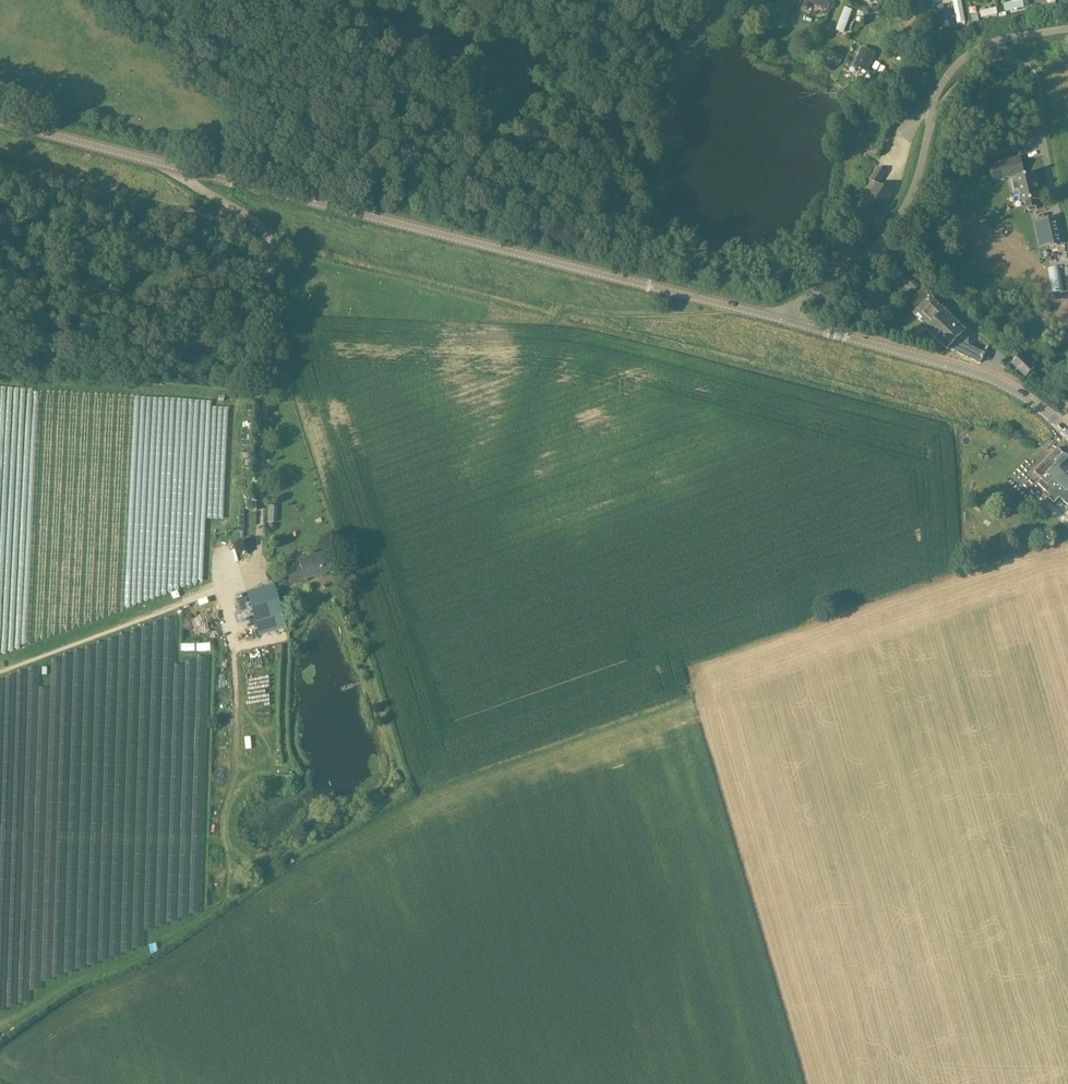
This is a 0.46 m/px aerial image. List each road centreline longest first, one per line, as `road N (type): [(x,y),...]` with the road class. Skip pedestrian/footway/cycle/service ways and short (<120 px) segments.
road 1 (primary): [(778,319),(0,122)]
road 2 (unclassified): [(778,319),(849,270),(899,214),(915,187),(945,82),(960,61),(994,40),(1067,28)]
road 3 (primary): [(1067,430),(996,380),(778,319)]
road 4 (track): [(733,308),(637,316),(548,306)]

